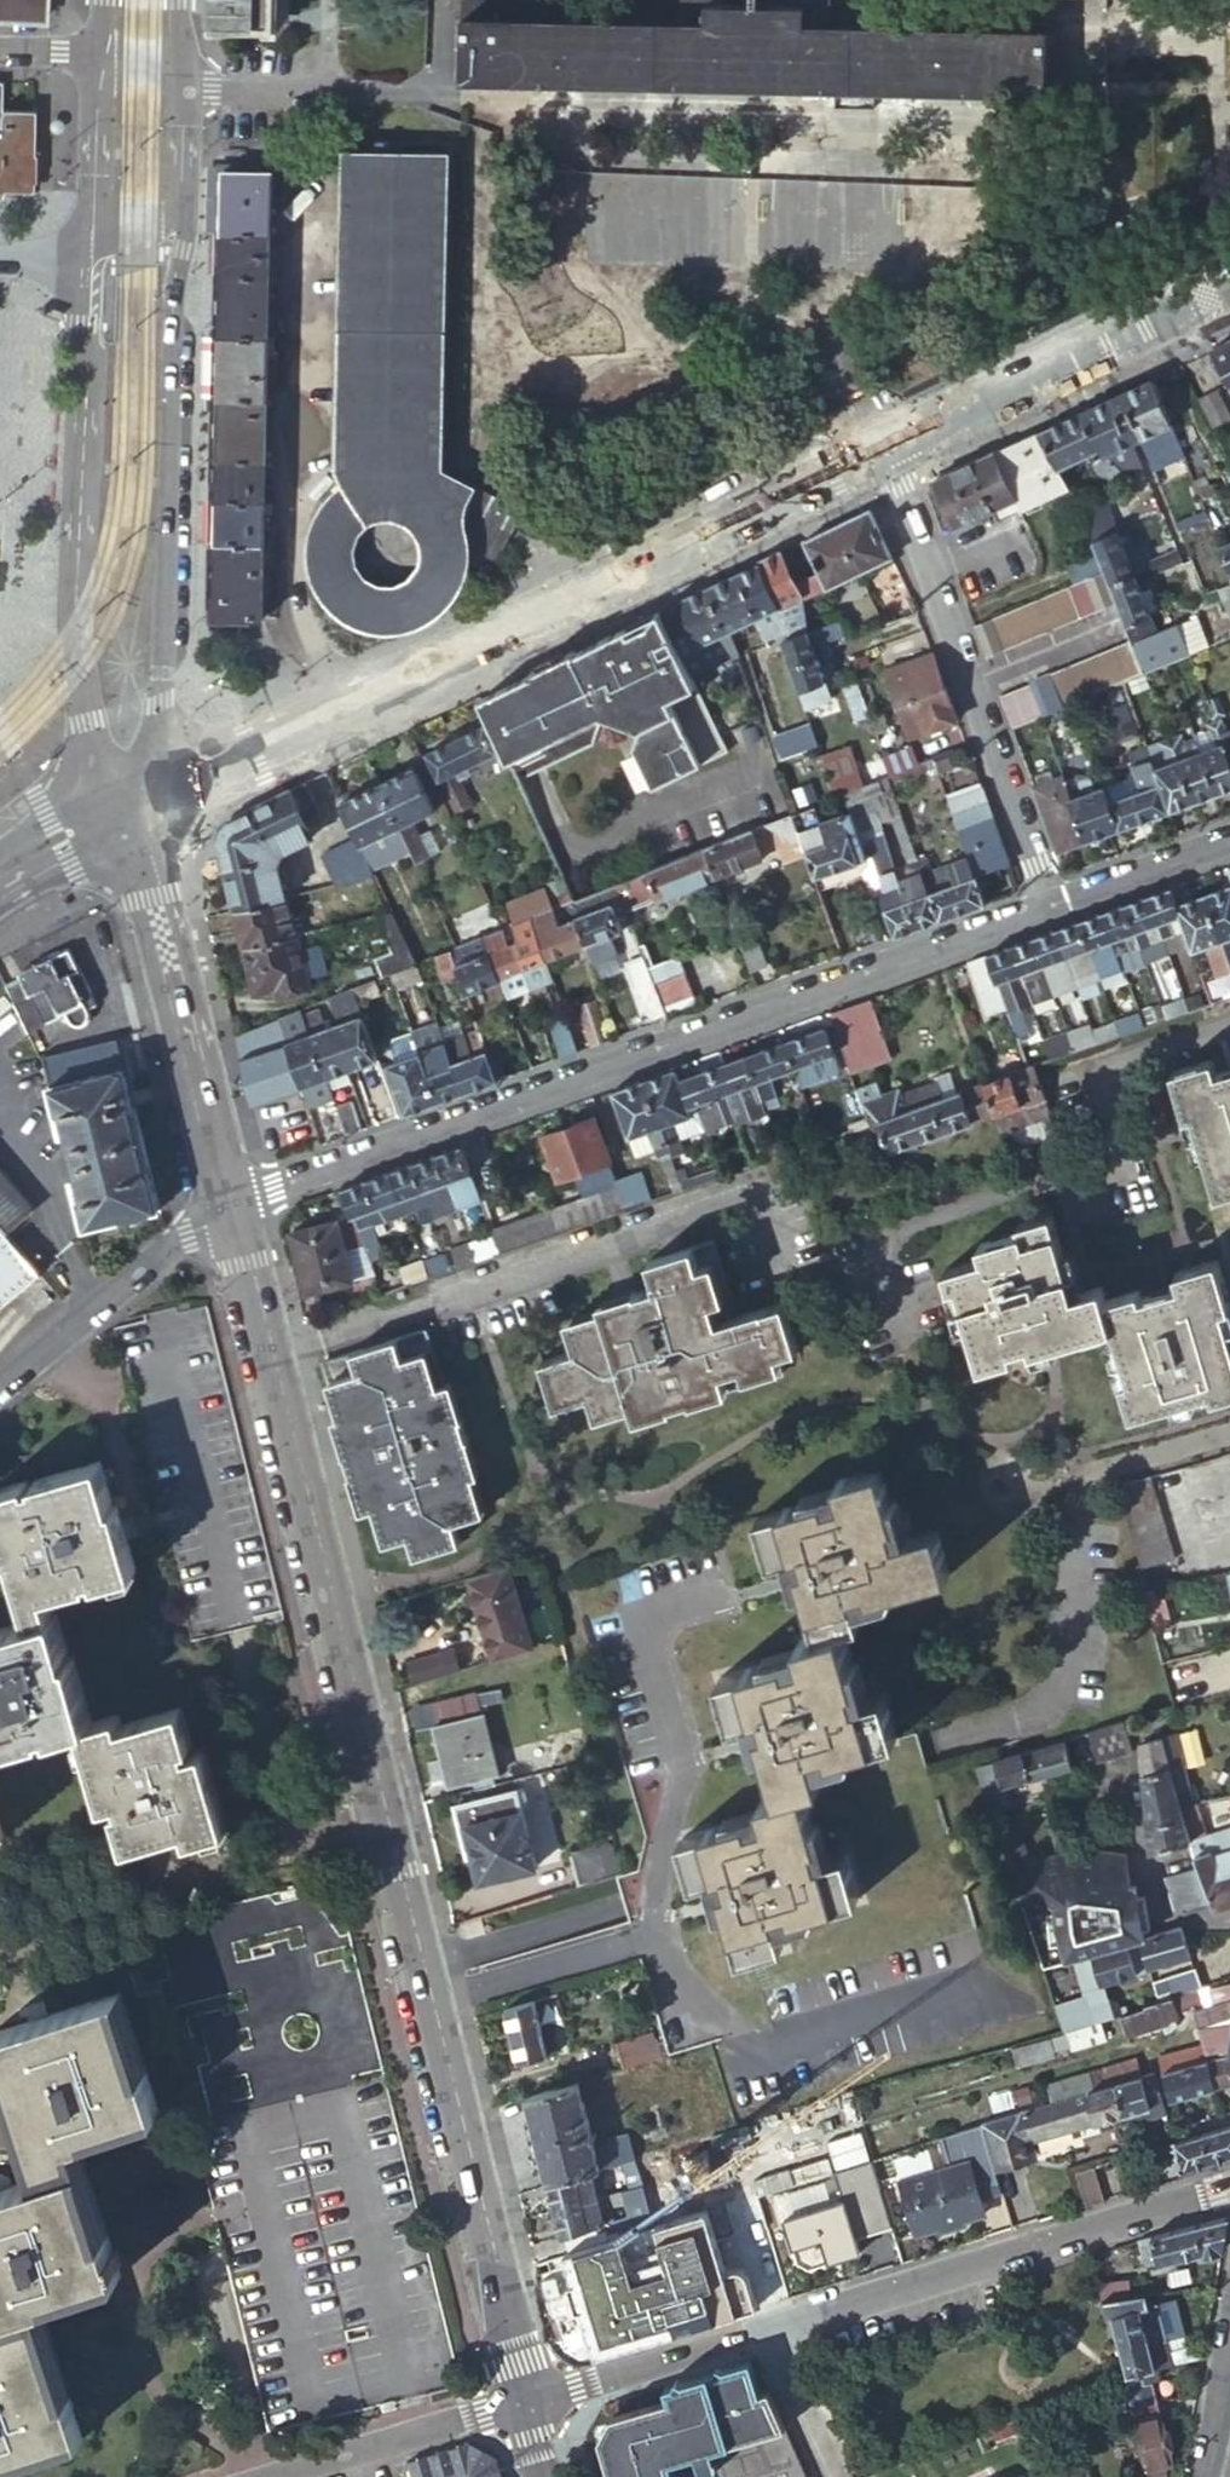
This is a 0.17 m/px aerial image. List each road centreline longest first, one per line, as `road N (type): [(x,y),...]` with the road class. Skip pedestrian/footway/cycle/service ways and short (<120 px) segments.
road 1 (residential): [(230,1202),(528,2400)]
road 2 (residential): [(1044,909),(230,1202)]
road 3 (residential): [(131,807),(890,451)]
road 4 (tertiary): [(131,807),(155,750),(167,686),(177,215)]
road 5 (tertiary): [(93,234),(83,664),(107,775),(131,807)]
road 6 (residential): [(890,451),(1044,909)]
road 7 (residential): [(767,2327),(1229,2187)]
road 8 (residential): [(131,807),(230,1202)]
road 9 (residential): [(890,451),(1229,281)]
road 10 (residential): [(0,1389),(230,1202)]
road 11 (residential): [(279,2476),(528,2400)]
road 12 (residential): [(528,2400),(767,2327)]
road 13 (residential): [(1229,844),(1044,909)]
road 14 (tertiary): [(102,51),(93,234)]
road 15 (residential): [(767,2327),(836,2476)]
road 16 (tertiary): [(0,898),(84,855),(131,807)]
road 17 (tertiary): [(177,215),(181,70)]
road 18 (tertiary): [(131,807),(58,807),(0,839)]
road 19 (residential): [(1204,2476),(1229,2342)]

